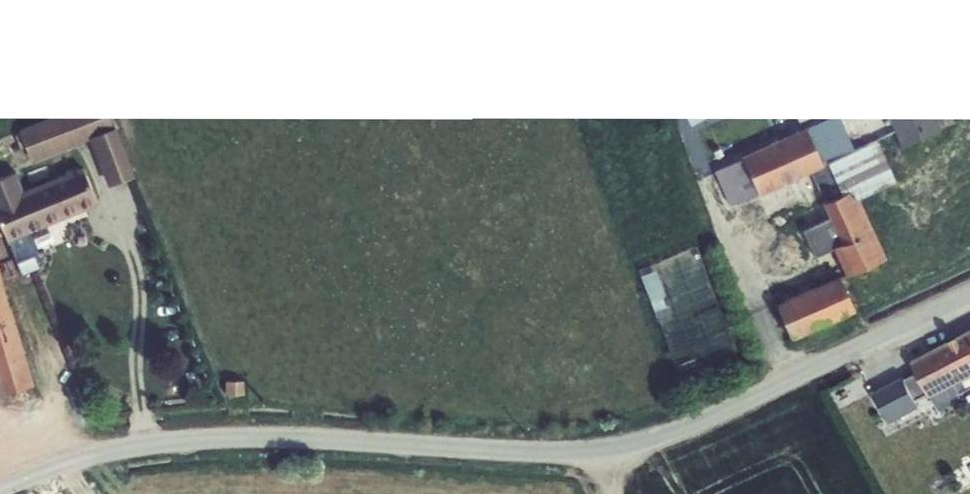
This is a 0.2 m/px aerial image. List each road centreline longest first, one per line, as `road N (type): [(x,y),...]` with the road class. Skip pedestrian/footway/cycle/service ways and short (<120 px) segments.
road 1 (unclassified): [(599,454),(316,435),(181,439),(102,448),(0,486)]
road 2 (unclassified): [(969,296),(714,416),(599,454)]

